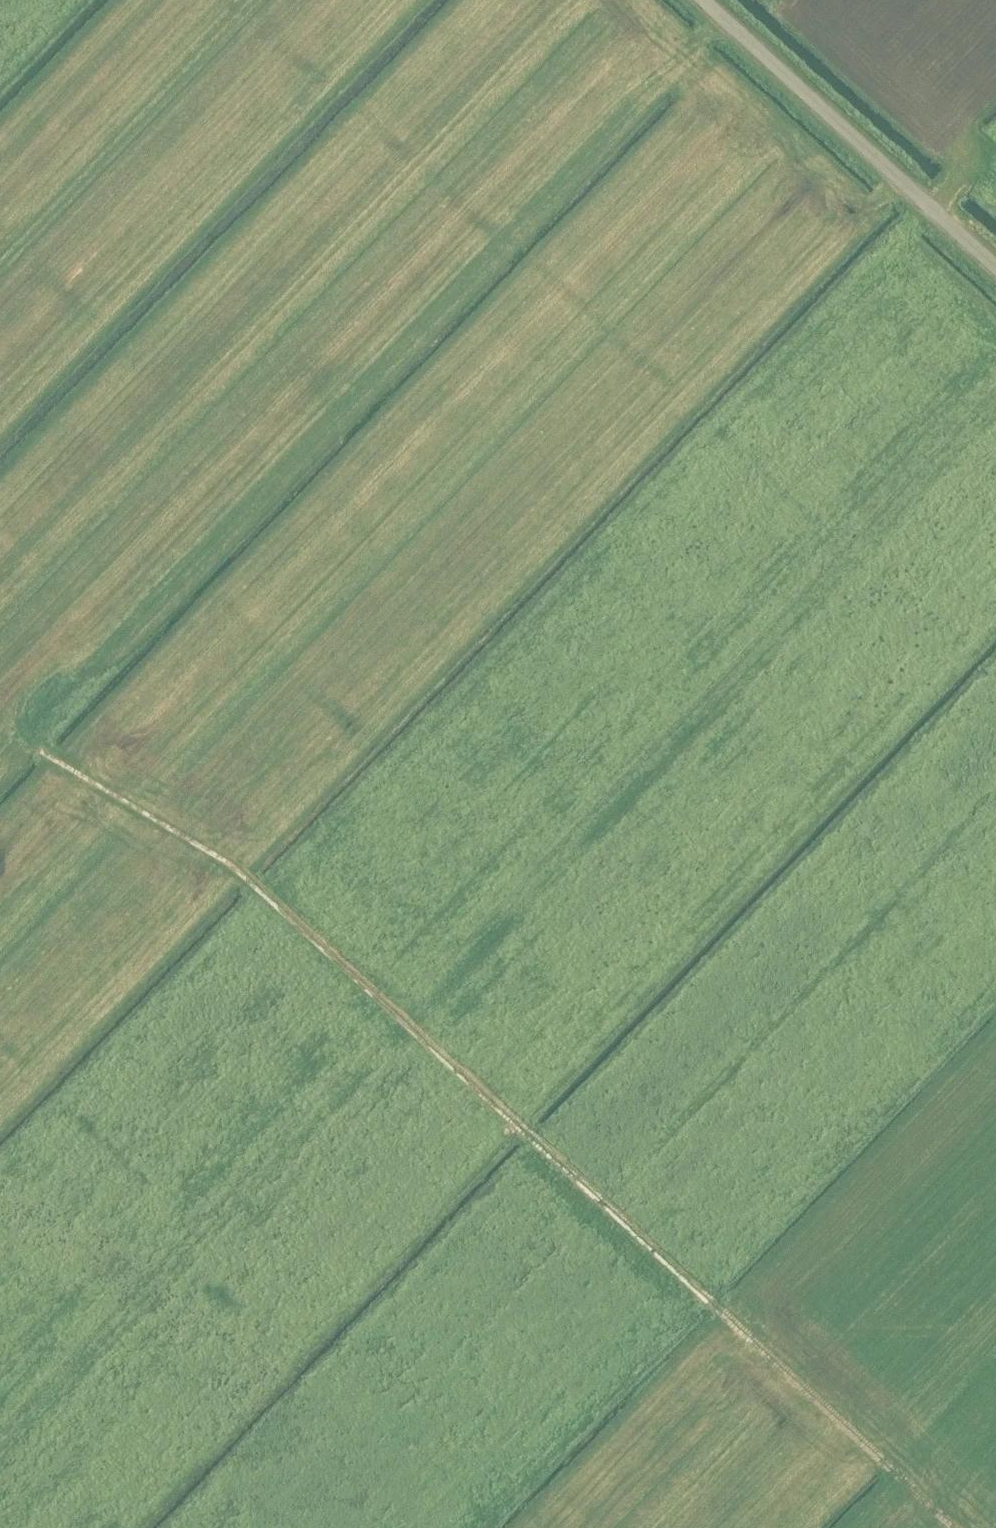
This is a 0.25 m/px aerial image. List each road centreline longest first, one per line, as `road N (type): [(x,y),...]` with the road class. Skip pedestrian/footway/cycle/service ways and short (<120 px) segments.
road 1 (unclassified): [(995,265),(706,0)]

